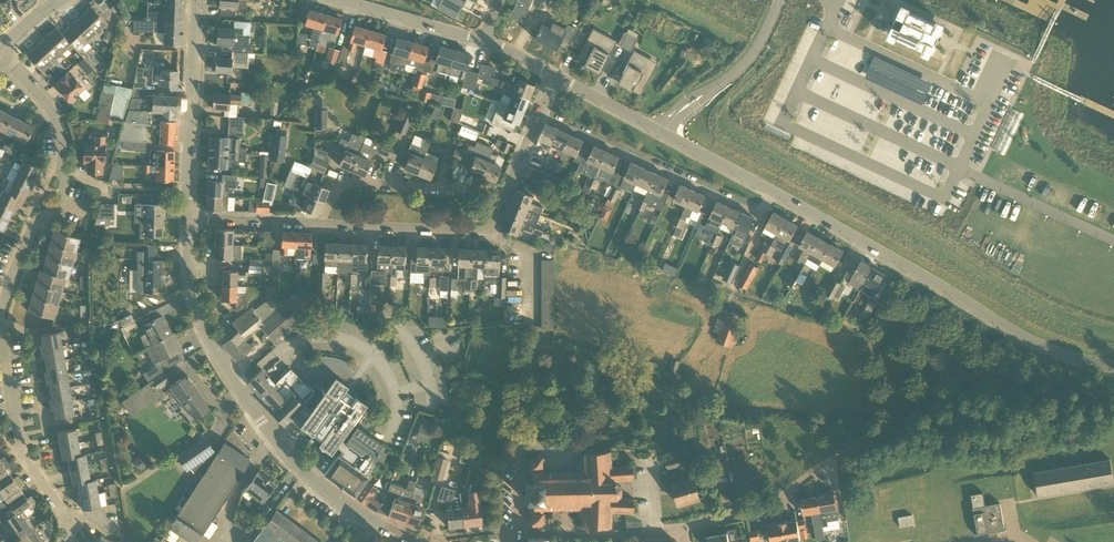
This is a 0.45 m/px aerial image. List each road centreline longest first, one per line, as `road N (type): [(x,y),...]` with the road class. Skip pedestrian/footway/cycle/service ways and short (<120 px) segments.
road 1 (tertiary): [(415,541),(339,501),(294,464),(223,371),(196,316),(187,220)]
road 2 (residential): [(1113,366),(1025,338),(775,194)]
road 3 (residential): [(775,194),(762,216),(538,117)]
road 4 (residential): [(775,194),(555,76)]
road 5 (residential): [(69,521),(22,452),(2,342),(6,294)]
road 6 (tertiary): [(187,220),(193,0)]
road 7 (residential): [(320,226),(344,184),(509,191)]
road 8 (residential): [(320,226),(493,236)]
road 9 (residential): [(518,541),(529,532),(686,528)]
road 10 (residential): [(686,528),(742,515),(837,454)]
road 11 (residential): [(484,40),(336,0)]
road 12 (residential): [(64,177),(55,117),(0,57)]
road 13 (residential): [(6,294),(33,224),(57,211),(64,177)]
road 14 (residential): [(187,220),(320,226)]

